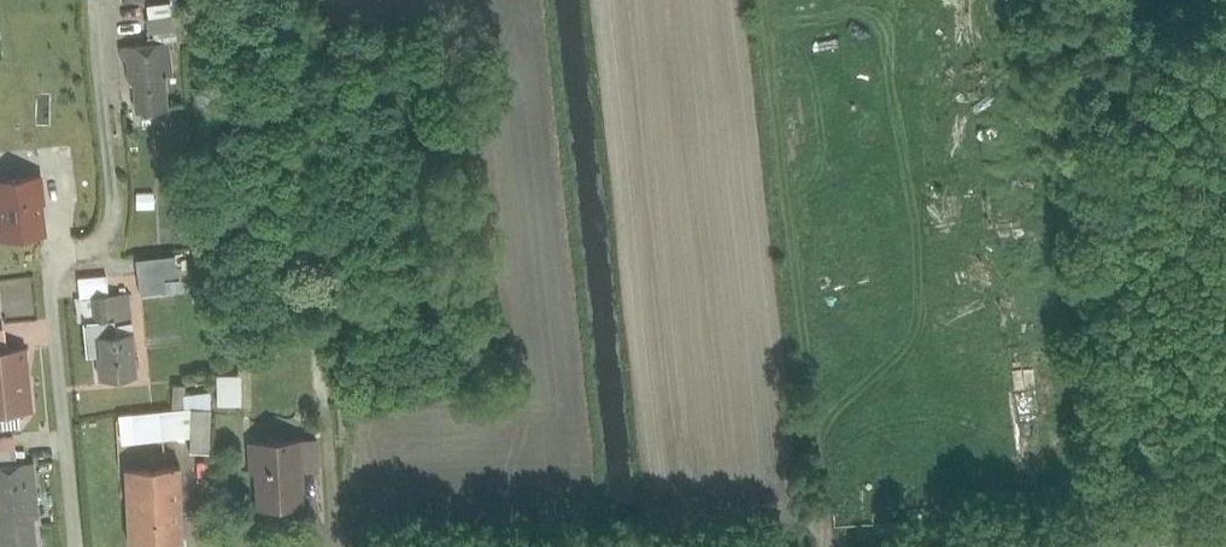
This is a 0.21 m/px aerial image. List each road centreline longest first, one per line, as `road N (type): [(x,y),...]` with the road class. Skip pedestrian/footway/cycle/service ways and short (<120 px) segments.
road 1 (residential): [(72,546),(48,272),(66,244),(105,223),(113,190),(99,0)]

